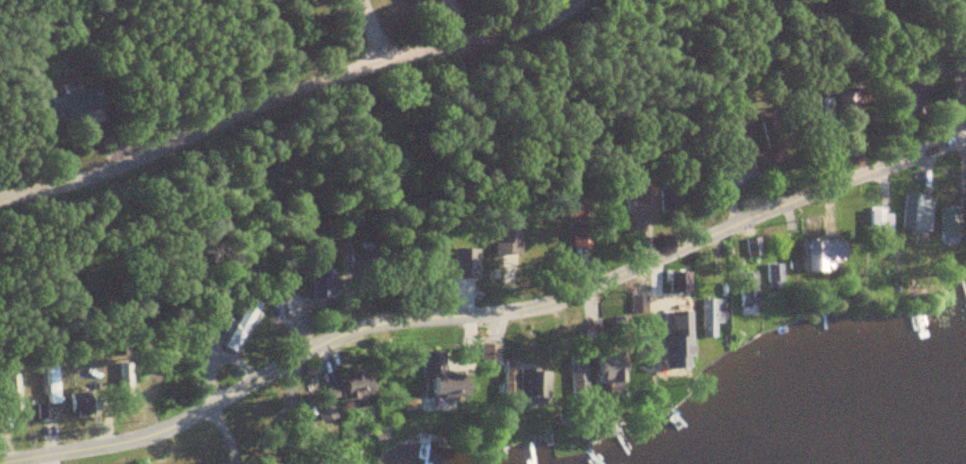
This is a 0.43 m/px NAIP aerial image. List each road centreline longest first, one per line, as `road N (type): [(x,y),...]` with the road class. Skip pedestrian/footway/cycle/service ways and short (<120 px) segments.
road 1 (residential): [(0,463),(173,430),(341,334),(531,311),(578,295),(934,152),(962,123)]
road 2 (residential): [(431,0),(367,12),(56,174),(0,184)]
road 3 (residential): [(962,123),(957,0)]

